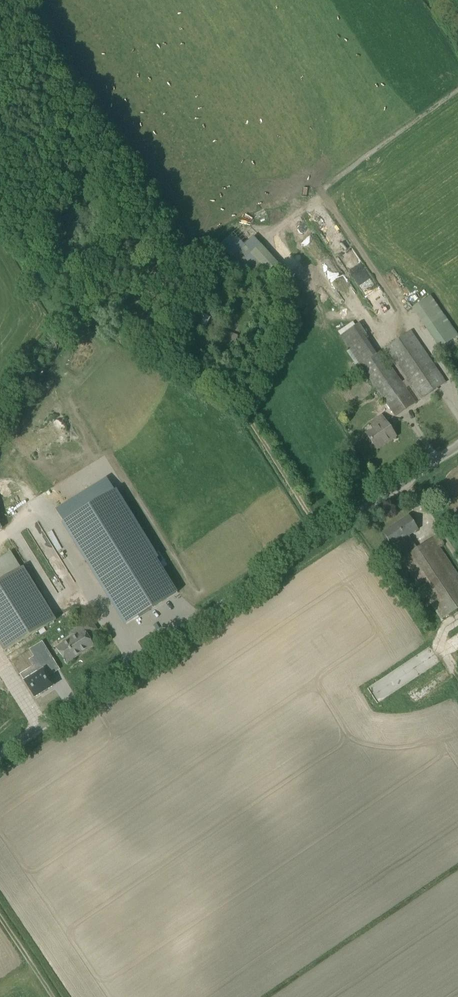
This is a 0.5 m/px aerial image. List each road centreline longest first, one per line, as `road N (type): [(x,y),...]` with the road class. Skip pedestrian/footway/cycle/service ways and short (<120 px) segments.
road 1 (unclassified): [(457,446),(0,753)]

